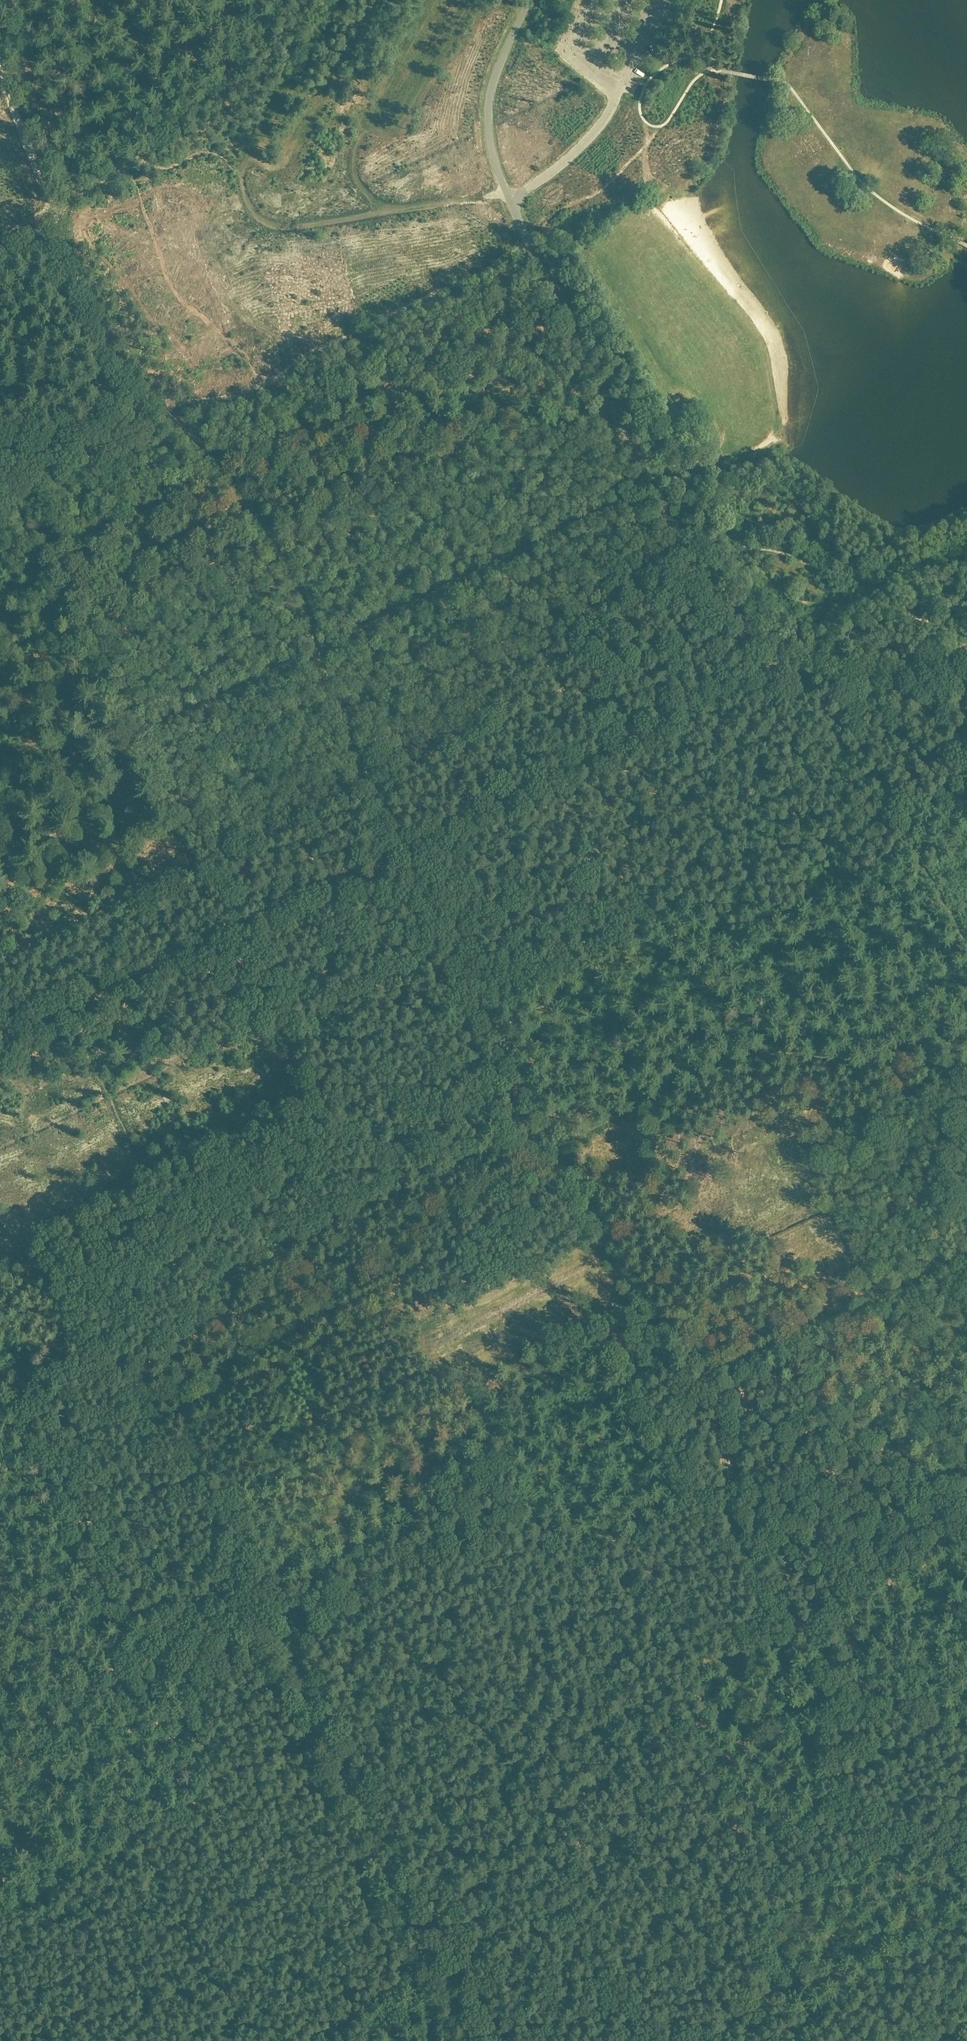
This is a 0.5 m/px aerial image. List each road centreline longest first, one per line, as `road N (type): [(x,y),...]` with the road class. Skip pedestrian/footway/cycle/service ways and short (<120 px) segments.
road 1 (track): [(52,215),(70,291),(97,337),(267,535),(354,754),(614,1264),(715,1374)]
road 2 (unclassified): [(529,0),(494,76),(488,133),(505,194),(598,383),(727,610),(782,656),(878,688)]
road 3 (track): [(0,1721),(318,1611),(715,1374)]
road 4 (track): [(525,1095),(401,1115),(369,1191),(213,1274),(154,1373),(122,1366)]
road 5 (track): [(715,1374),(726,1495),(758,1581),(837,1665),(966,1726)]
road 6 (track): [(552,1145),(766,1045),(833,1059),(886,1050),(949,1070)]
road 7 (track): [(85,1356),(8,1390),(116,1685)]
road 8 (track): [(275,0),(212,81),(127,168),(0,245)]
road 9 (track): [(878,1299),(808,1159),(809,1139),(966,1059)]
road 10 (track): [(966,959),(813,670)]
road 11 (track): [(715,1374),(878,1299)]
road 12 (track): [(52,215),(0,80)]

